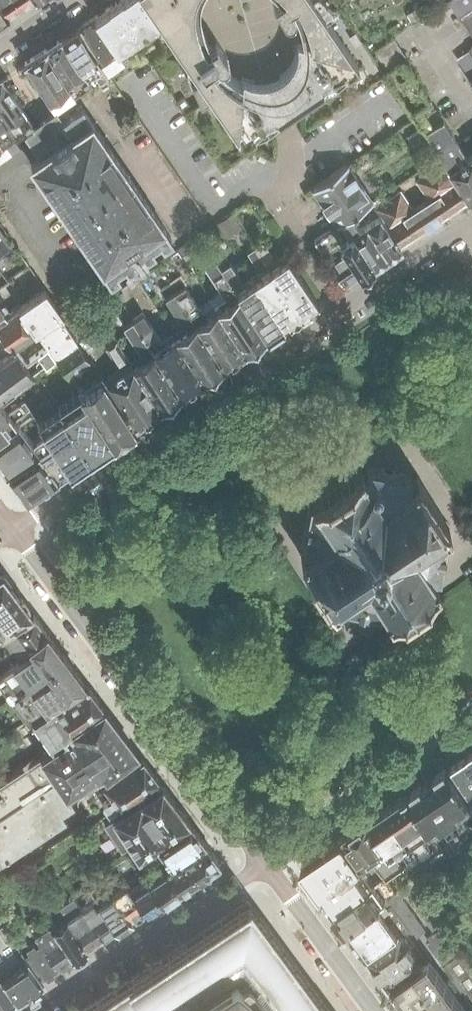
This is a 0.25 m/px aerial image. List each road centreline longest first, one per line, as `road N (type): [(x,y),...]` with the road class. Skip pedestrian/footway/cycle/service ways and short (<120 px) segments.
road 1 (residential): [(471,223),(14,532)]
road 2 (residential): [(265,862),(14,532)]
road 3 (residential): [(265,862),(26,1010)]
road 4 (residential): [(265,862),(471,720)]
road 5 (residential): [(376,1010),(265,862)]

